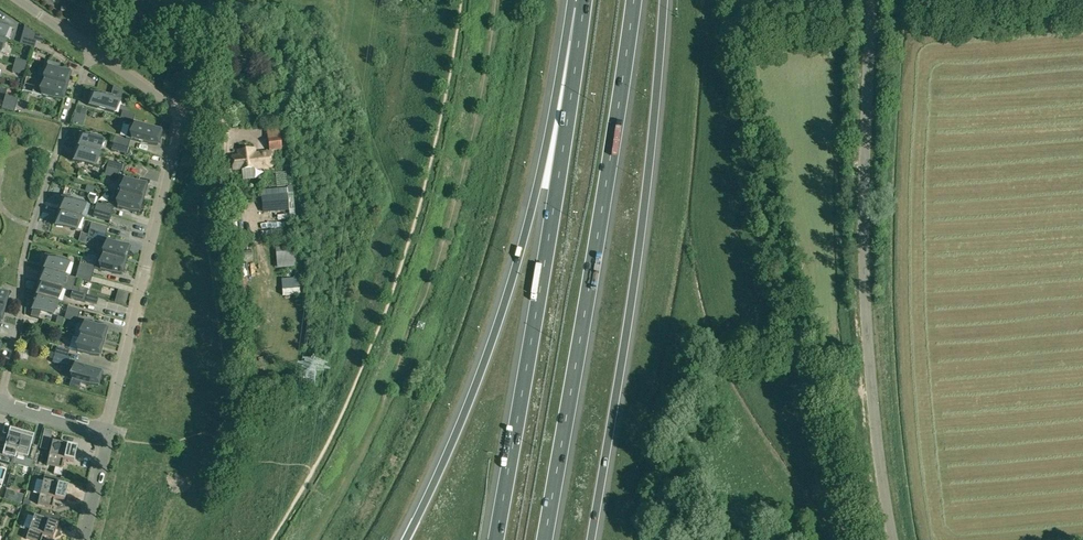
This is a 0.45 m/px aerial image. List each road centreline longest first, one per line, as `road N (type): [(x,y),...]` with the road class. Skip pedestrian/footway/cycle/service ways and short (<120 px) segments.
road 1 (motorway): [(584,5),(491,349),(407,539)]
road 2 (motorway): [(546,539),(635,0)]
road 3 (motorway): [(592,539),(651,156),(663,0)]
road 4 (motorway): [(584,5),(496,539)]
road 5 (unclassified): [(894,539),(871,389),(864,255),(874,0)]
road 6 (residential): [(107,435),(181,112),(92,50)]
road 7 (residential): [(92,50),(25,251),(20,323),(0,404)]

